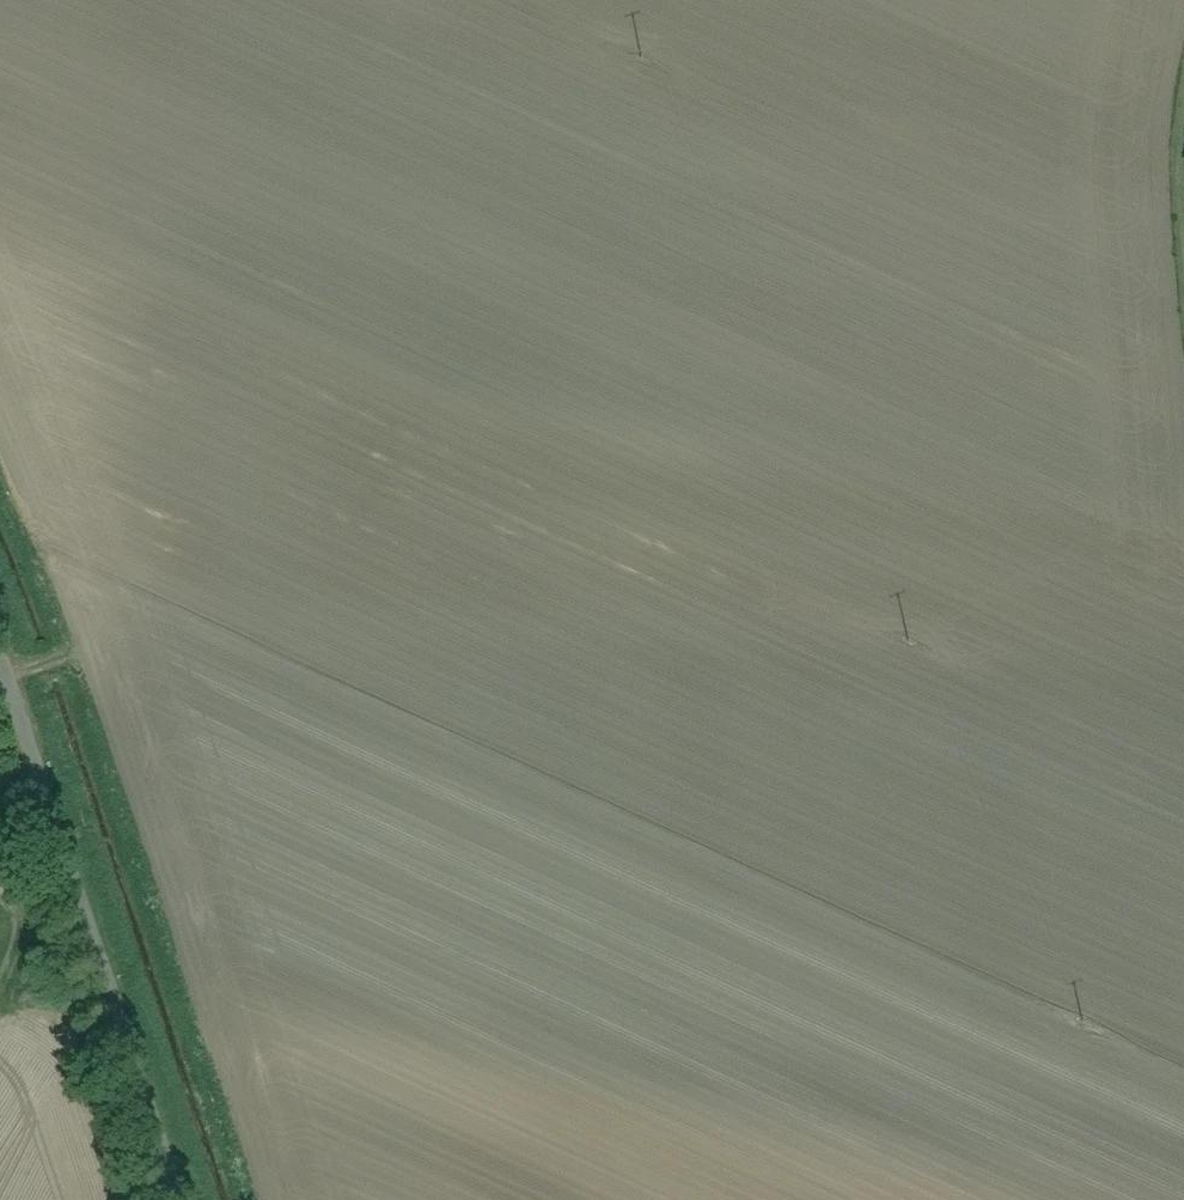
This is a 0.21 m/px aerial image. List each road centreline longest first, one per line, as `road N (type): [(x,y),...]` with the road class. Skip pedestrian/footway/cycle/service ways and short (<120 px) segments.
road 1 (unclassified): [(0,710),(202,1199)]

